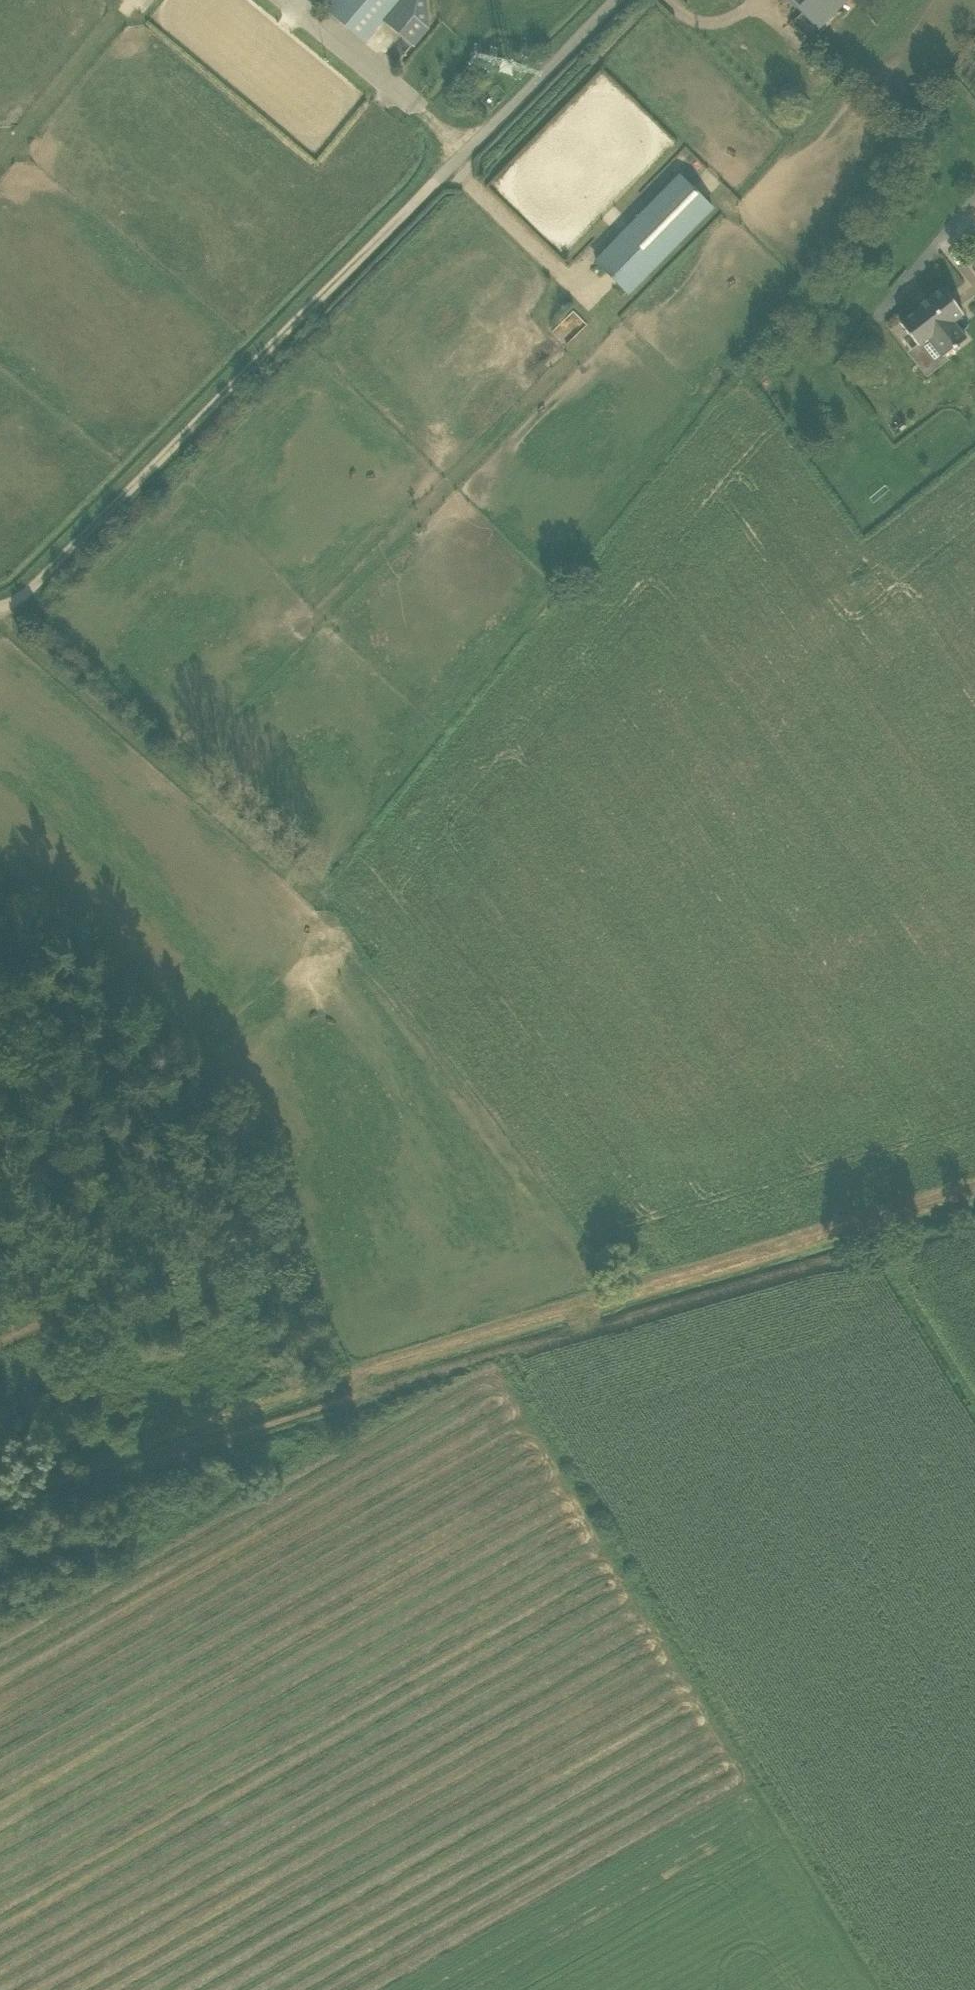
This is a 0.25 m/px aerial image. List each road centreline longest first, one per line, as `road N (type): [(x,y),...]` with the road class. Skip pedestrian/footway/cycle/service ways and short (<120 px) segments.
road 1 (track): [(429,189),(19,601),(0,610)]
road 2 (track): [(6,610),(32,649),(326,910)]
road 3 (residential): [(614,0),(429,189)]

